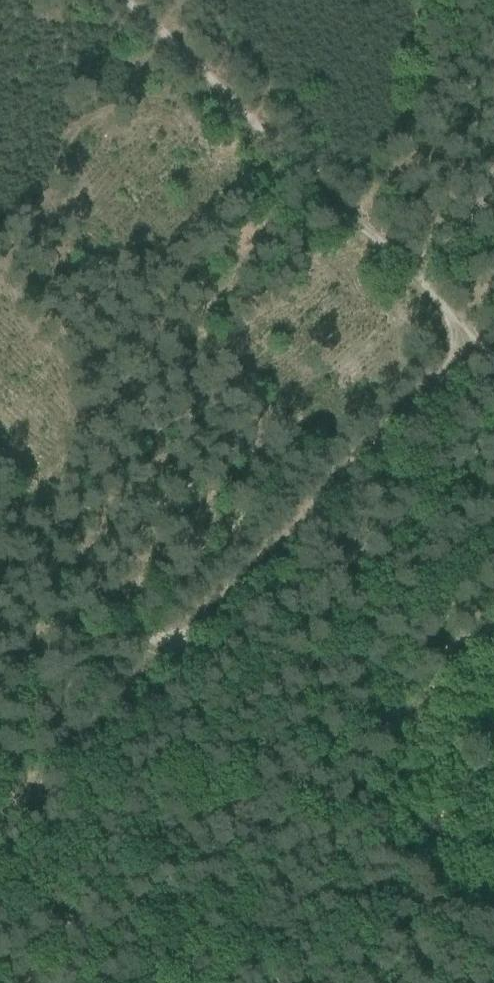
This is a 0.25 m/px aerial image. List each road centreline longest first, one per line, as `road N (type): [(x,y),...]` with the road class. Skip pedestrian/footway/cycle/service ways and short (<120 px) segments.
road 1 (track): [(475,330),(125,0)]
road 2 (track): [(241,563),(475,330)]
road 3 (track): [(241,563),(374,686),(493,635)]
road 4 (track): [(0,810),(151,654)]
road 5 (track): [(0,515),(151,654)]
road 6 (track): [(151,654),(241,563)]

